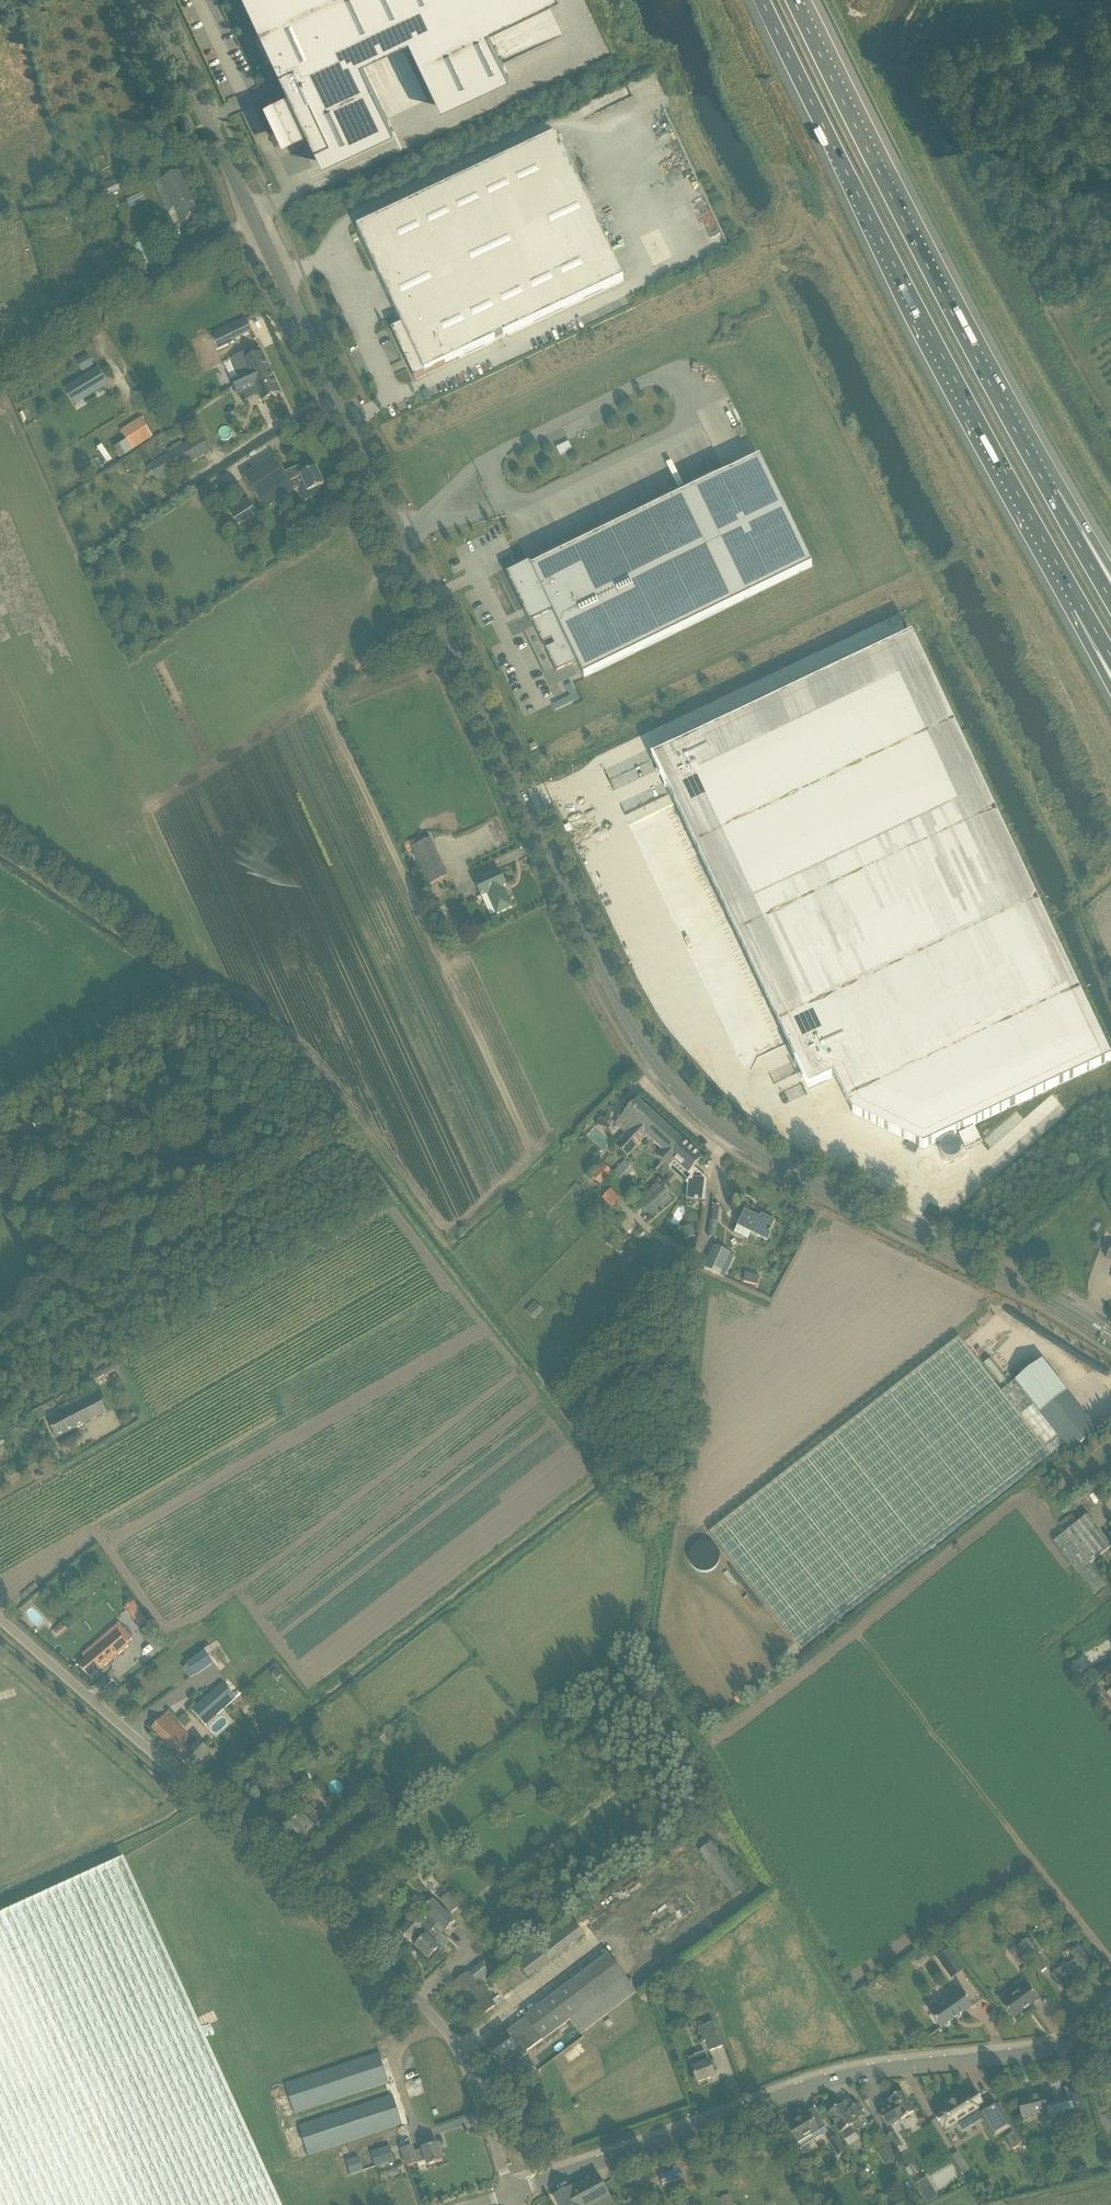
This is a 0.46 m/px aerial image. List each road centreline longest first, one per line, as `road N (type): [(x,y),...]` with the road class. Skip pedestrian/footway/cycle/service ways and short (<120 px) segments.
road 1 (tertiary): [(1110,1336),(760,1149),(662,1069),(620,1004),(157,0)]
road 2 (unclassified): [(514,2193),(447,2032),(0,1619)]
road 3 (motorway): [(760,0),(1081,607)]
road 4 (unclassified): [(514,2193),(817,2084),(1059,2047),(1110,2012)]
road 5 (motorway): [(1049,494),(794,0)]
road 6 (motorway): [(1110,599),(1049,494)]

